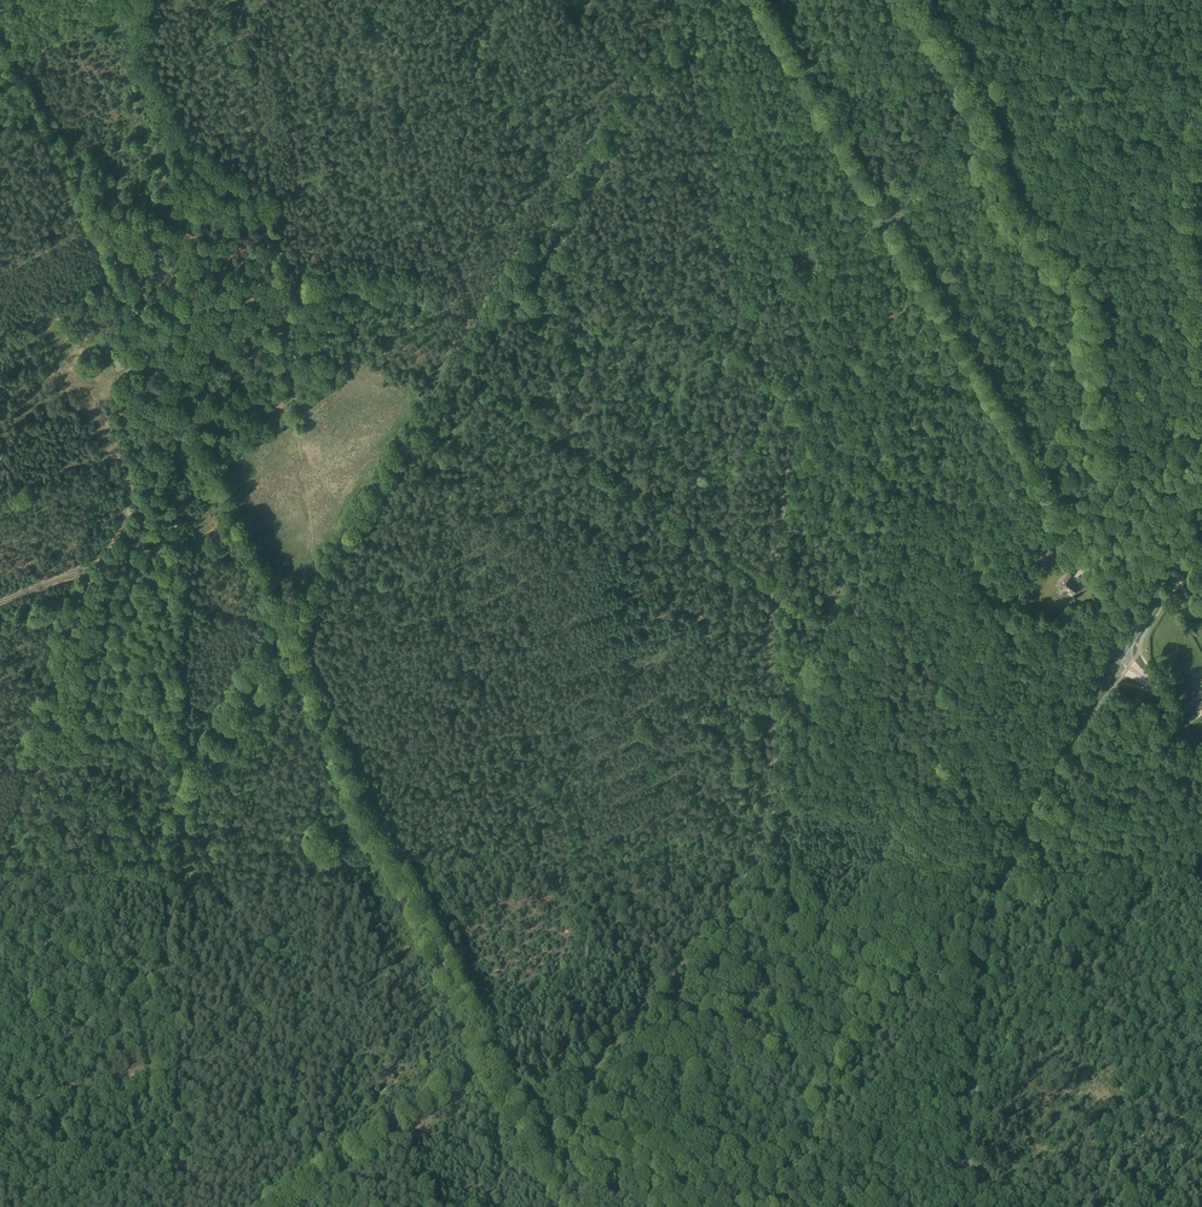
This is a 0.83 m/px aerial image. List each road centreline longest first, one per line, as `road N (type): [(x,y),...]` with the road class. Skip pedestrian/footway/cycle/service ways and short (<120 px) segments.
road 1 (track): [(511,1108),(549,1102),(596,1071),(752,863),(773,760),(774,572),(800,427),(861,332),(925,293)]
road 2 (track): [(318,576),(700,0)]
road 3 (track): [(756,0),(1096,582)]
road 4 (track): [(0,34),(283,629)]
road 5 (track): [(0,1112),(161,1067),(185,1046),(197,790),(286,643),(283,629)]
road 6 (track): [(283,629),(560,1206)]
road 7 (track): [(283,629),(202,753),(186,803),(172,1206)]
road 8 (primary): [(959,1206),(980,969),(1000,884),(1033,800),(1114,667)]
road 9 (track): [(773,586),(462,358)]
road 10 (track): [(155,363),(323,291),(488,318)]
road 11 (track): [(278,618),(90,571),(0,601)]
road 12 (track): [(0,848),(36,759),(83,573)]
road 13 (track): [(293,1206),(489,1065)]
road 14 (primary): [(1122,655),(1201,535)]

